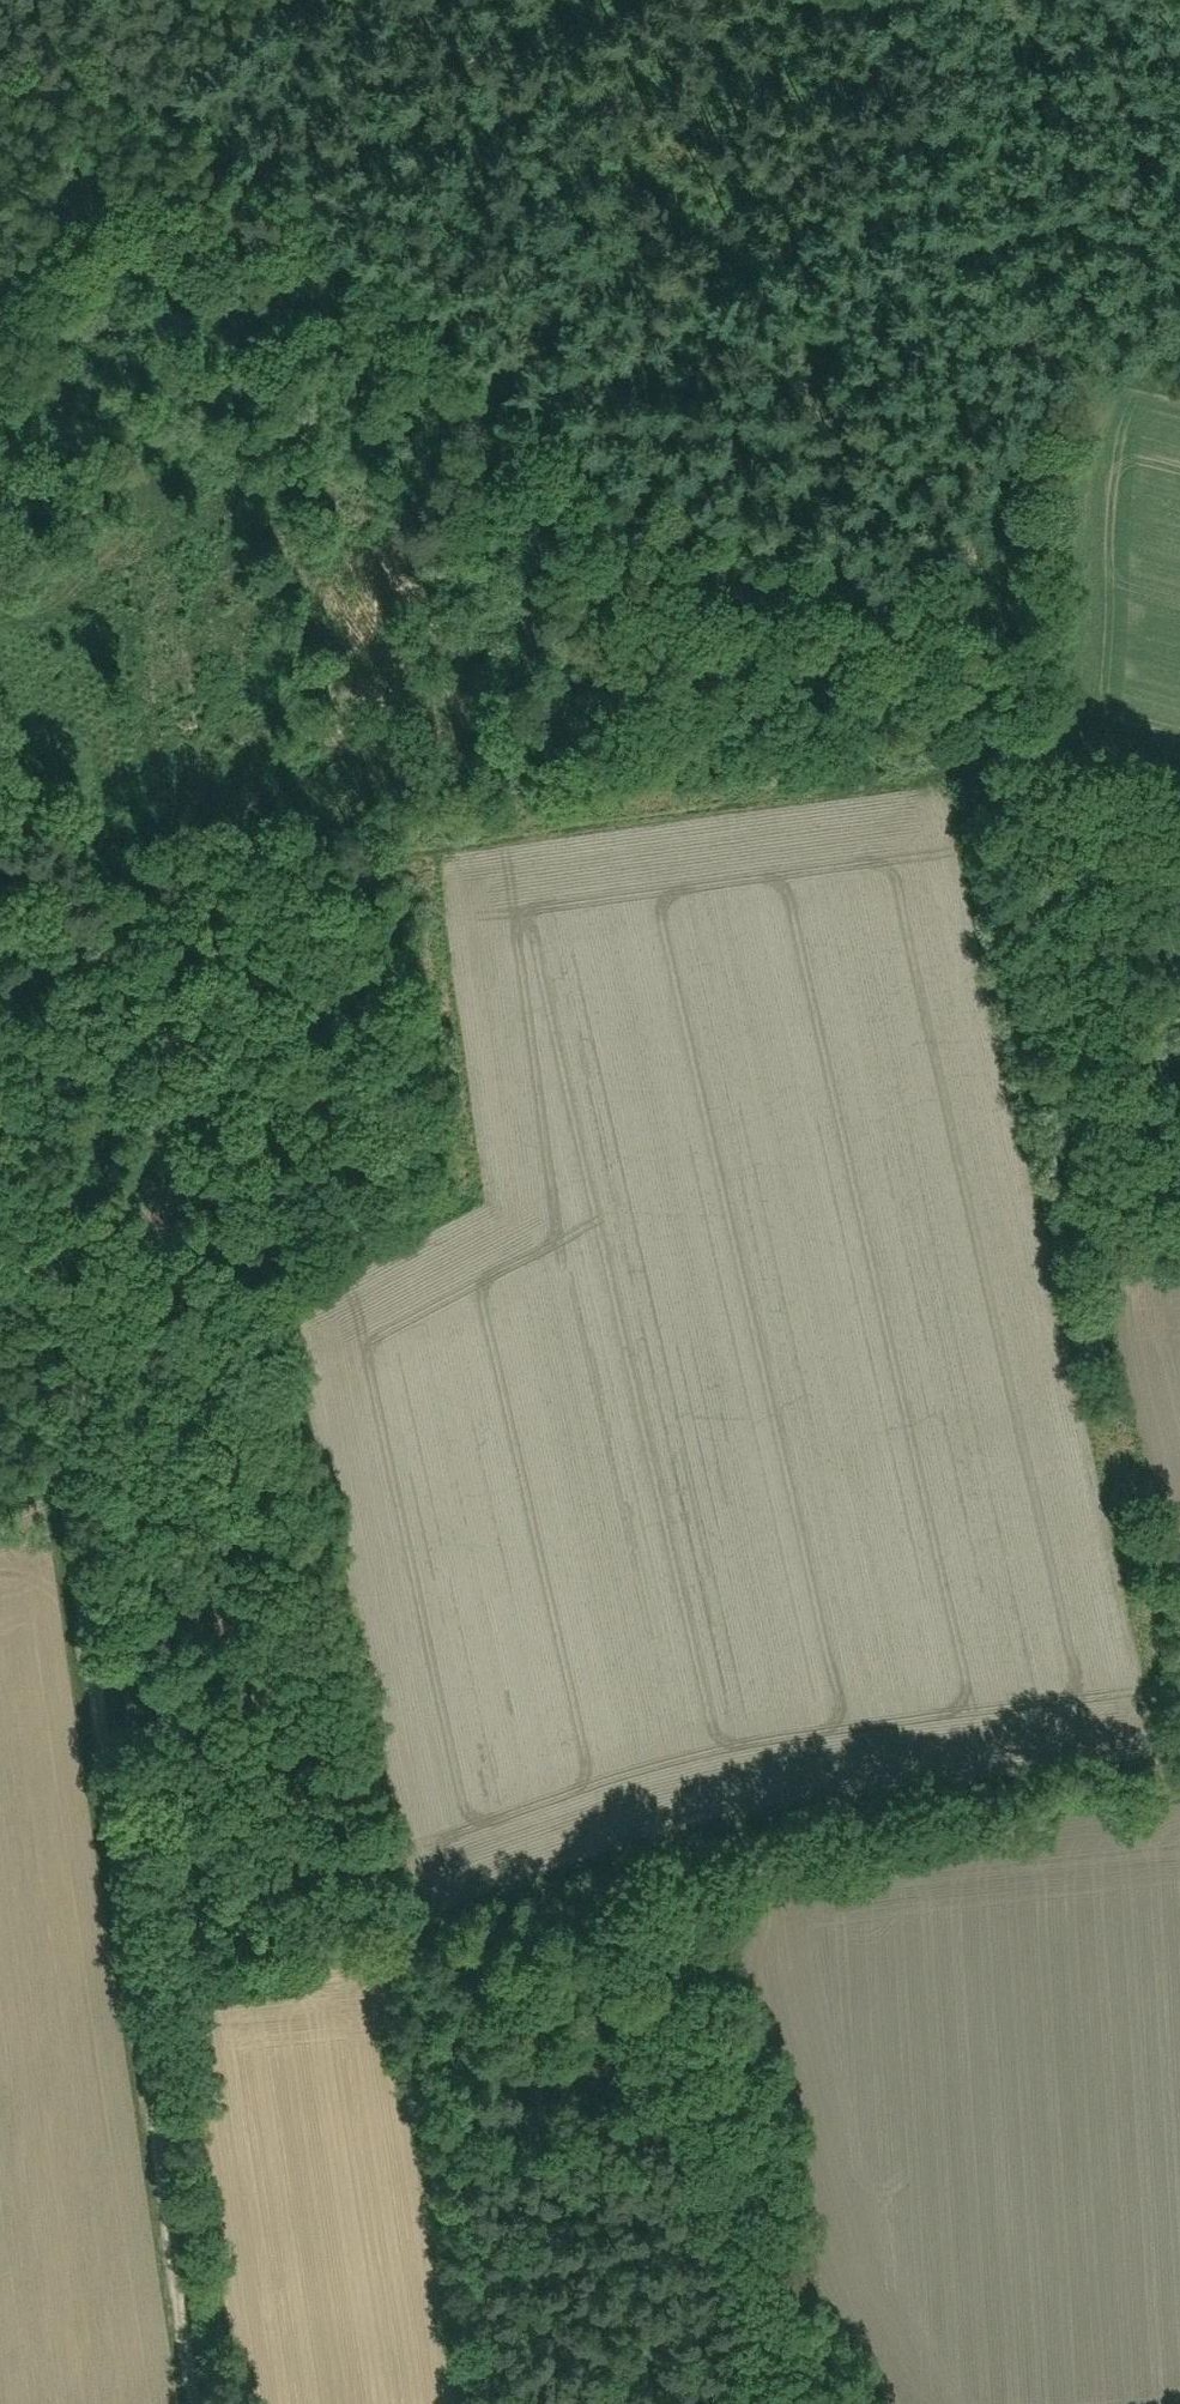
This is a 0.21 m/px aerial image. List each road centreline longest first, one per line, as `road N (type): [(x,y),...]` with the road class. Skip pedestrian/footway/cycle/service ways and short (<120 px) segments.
road 1 (track): [(194,2403),(0,1115)]
road 2 (track): [(0,58),(92,46),(221,0)]

